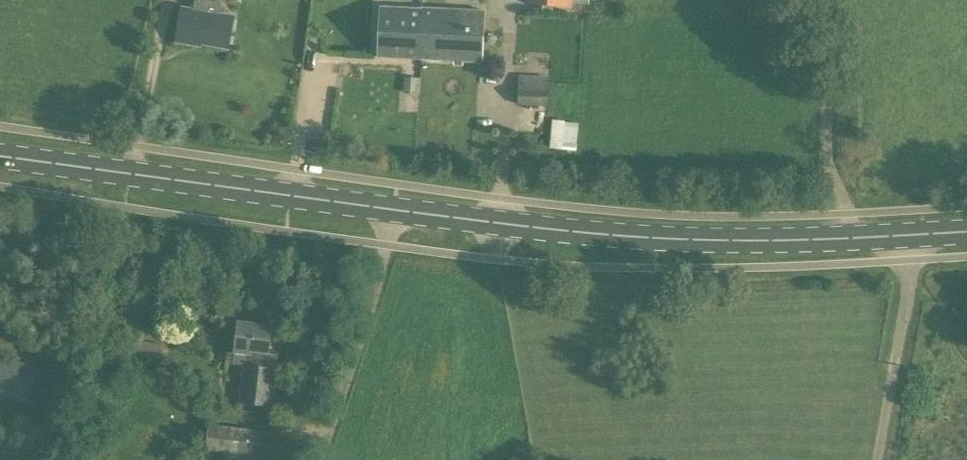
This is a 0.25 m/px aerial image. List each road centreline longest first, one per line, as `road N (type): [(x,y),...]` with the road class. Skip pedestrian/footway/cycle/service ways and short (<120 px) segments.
road 1 (primary): [(966,233),(740,240),(573,231),(0,159)]

